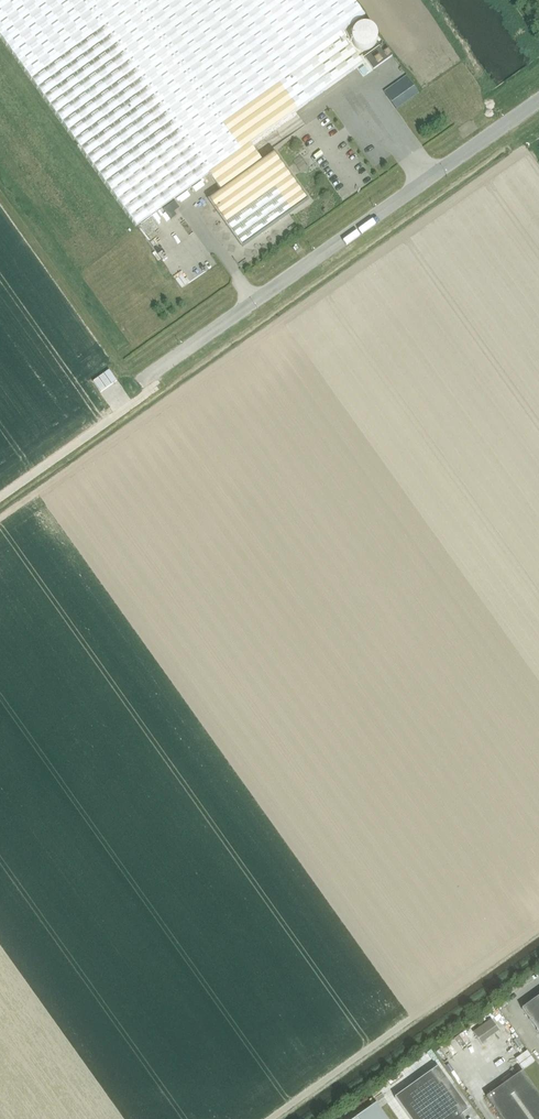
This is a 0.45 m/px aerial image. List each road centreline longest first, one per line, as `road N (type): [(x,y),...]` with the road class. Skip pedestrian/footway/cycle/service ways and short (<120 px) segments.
road 1 (unclassified): [(138,383),(538,100)]
road 2 (track): [(145,378),(149,391),(0,497)]

